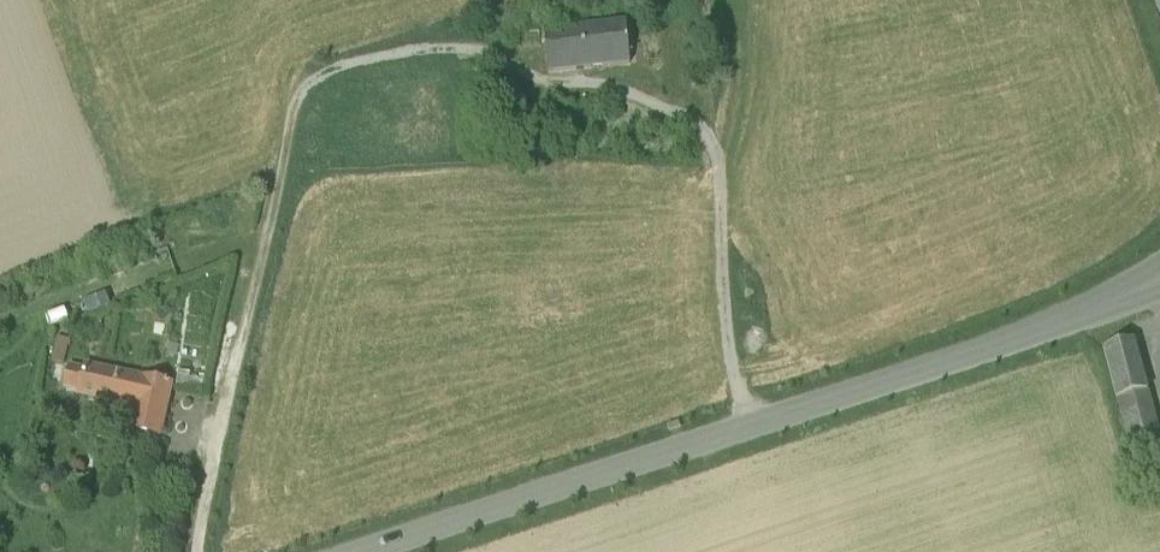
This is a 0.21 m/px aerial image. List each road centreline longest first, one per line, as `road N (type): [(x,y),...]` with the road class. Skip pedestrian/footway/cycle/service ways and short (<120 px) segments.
road 1 (unclassified): [(1159,276),(390,551)]

